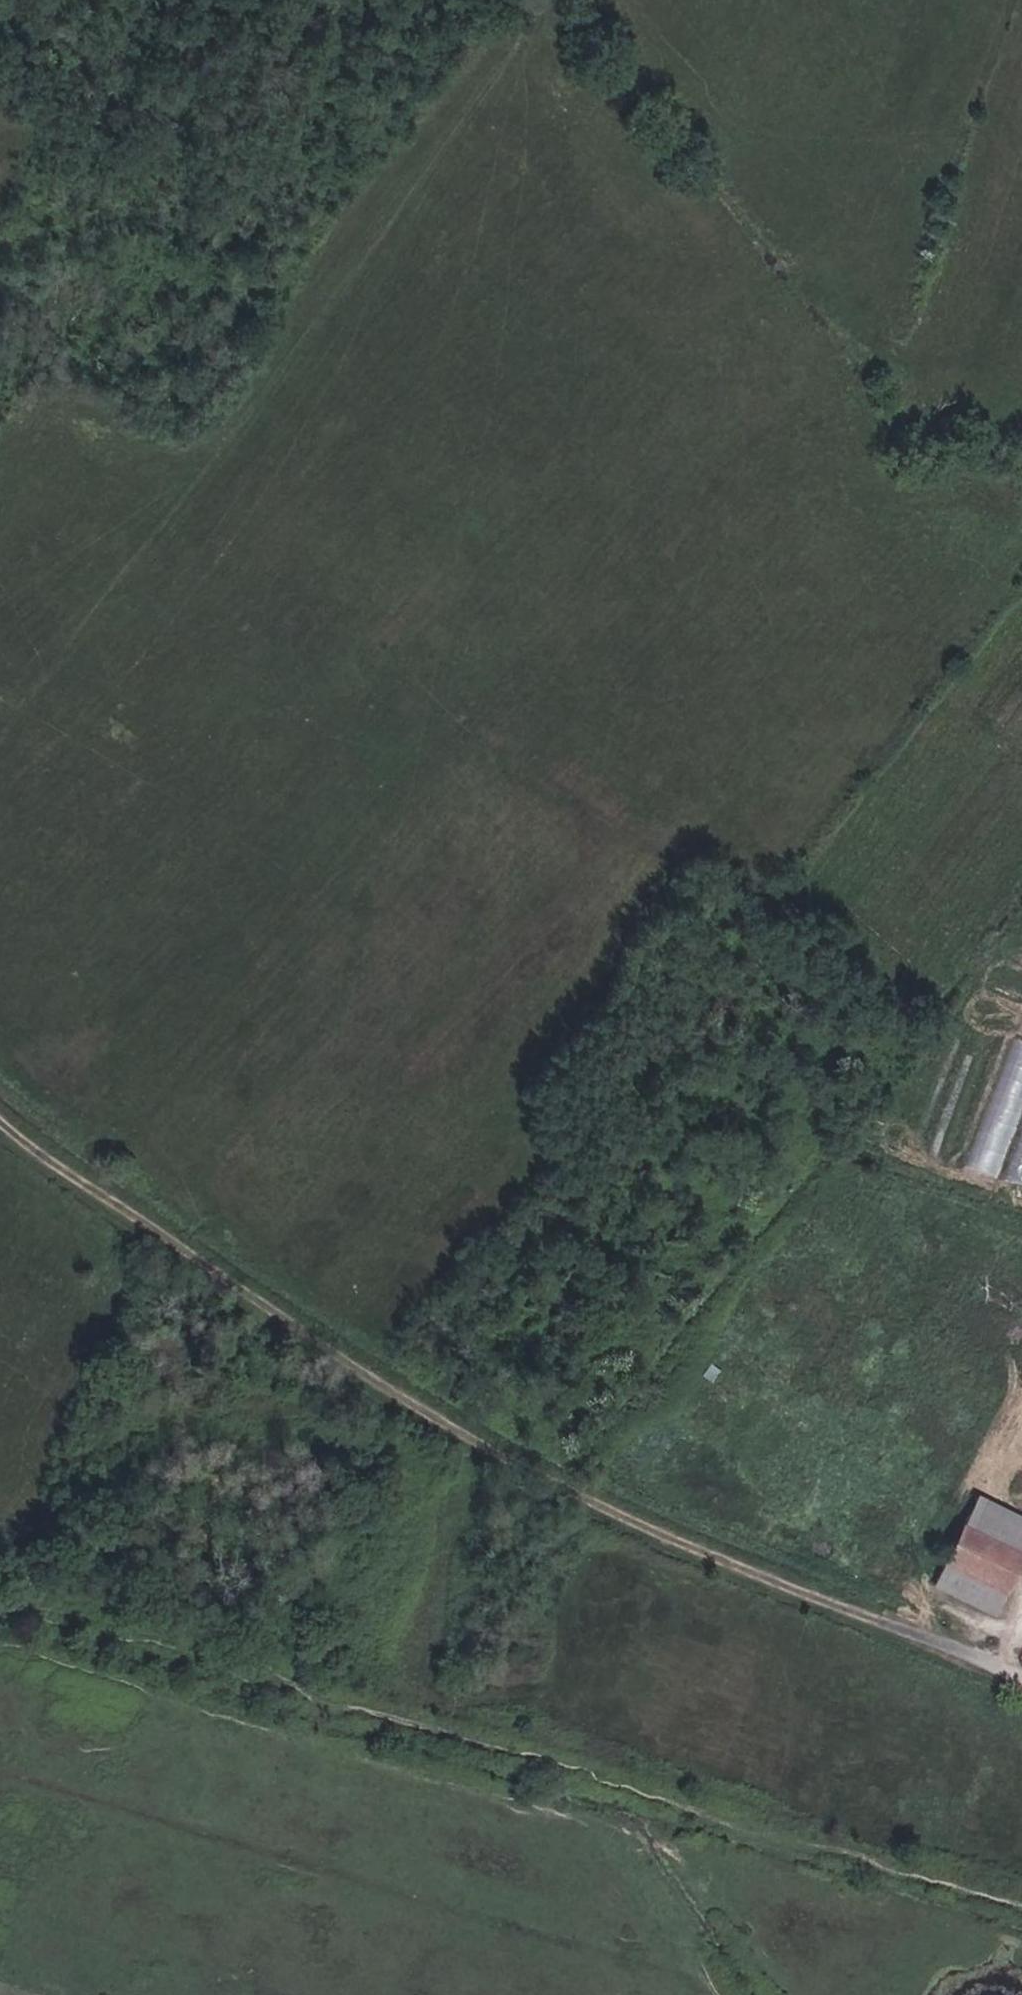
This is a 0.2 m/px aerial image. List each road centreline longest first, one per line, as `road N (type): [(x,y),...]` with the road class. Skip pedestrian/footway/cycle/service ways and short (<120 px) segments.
road 1 (track): [(0,1106),(346,1367),(681,1551),(893,1625)]
road 2 (residential): [(893,1625),(1021,1682)]

